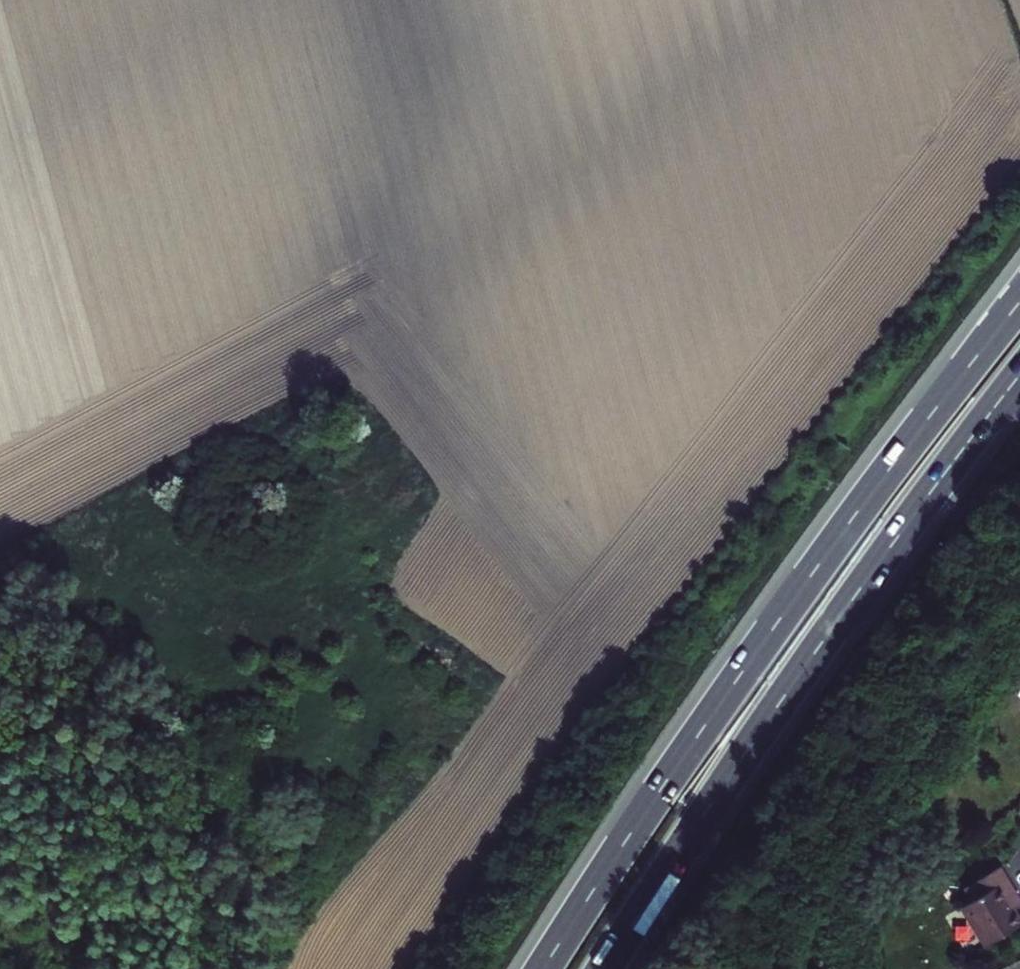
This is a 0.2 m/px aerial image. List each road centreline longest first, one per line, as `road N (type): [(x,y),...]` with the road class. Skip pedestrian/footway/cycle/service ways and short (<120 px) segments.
road 1 (trunk): [(1019,300),(774,625),(542,968)]
road 2 (trunk): [(602,968),(861,586),(1019,374)]

